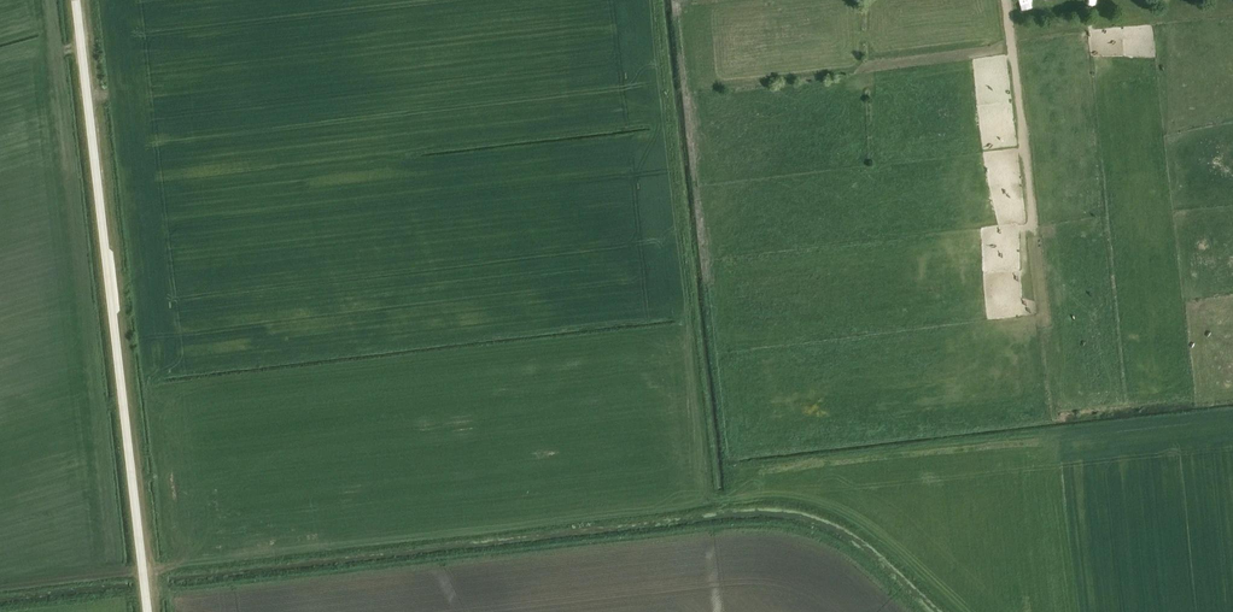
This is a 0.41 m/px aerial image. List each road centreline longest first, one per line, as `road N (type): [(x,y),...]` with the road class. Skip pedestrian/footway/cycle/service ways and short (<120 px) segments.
road 1 (unclassified): [(148,611),(77,0)]
road 2 (track): [(1008,0),(1033,226)]

